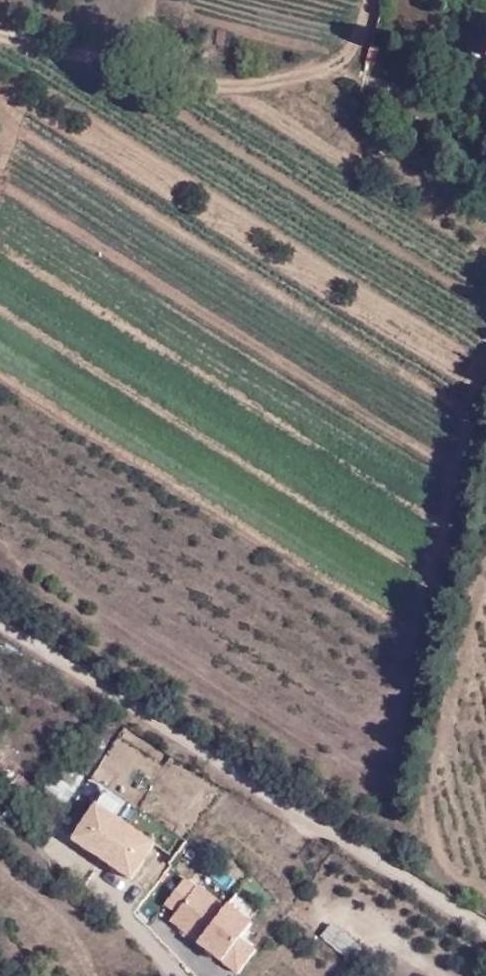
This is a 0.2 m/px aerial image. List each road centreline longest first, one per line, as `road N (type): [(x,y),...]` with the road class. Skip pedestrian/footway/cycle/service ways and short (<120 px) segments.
road 1 (unclassified): [(485,931),(0,622)]

